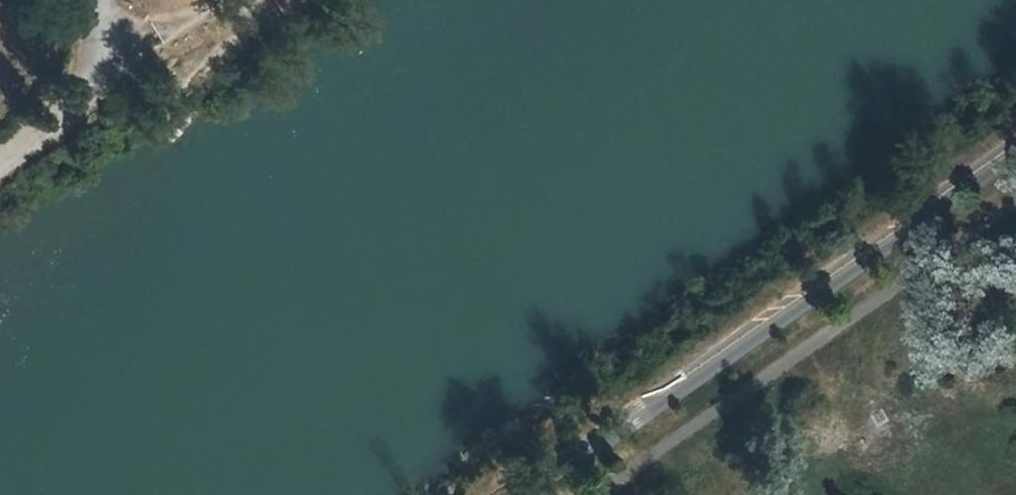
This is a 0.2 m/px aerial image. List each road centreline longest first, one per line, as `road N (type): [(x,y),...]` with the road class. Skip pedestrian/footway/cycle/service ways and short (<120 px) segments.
road 1 (unclassified): [(1015,157),(528,494)]

